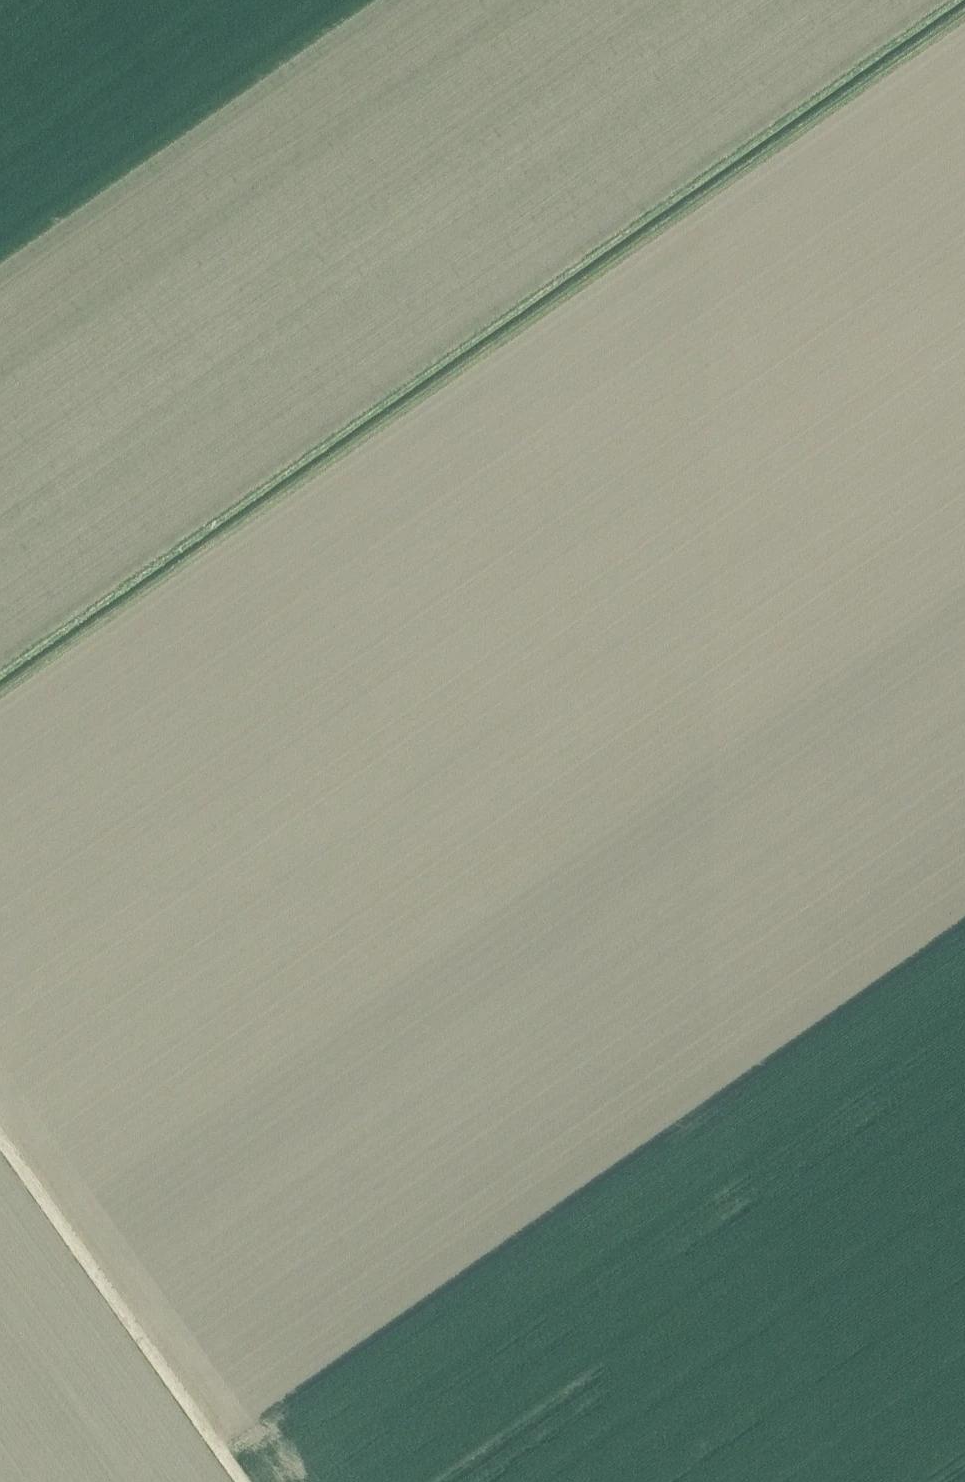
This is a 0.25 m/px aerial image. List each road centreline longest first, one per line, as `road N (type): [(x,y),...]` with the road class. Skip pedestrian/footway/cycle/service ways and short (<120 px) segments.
road 1 (track): [(242,1481),(0,1140)]

